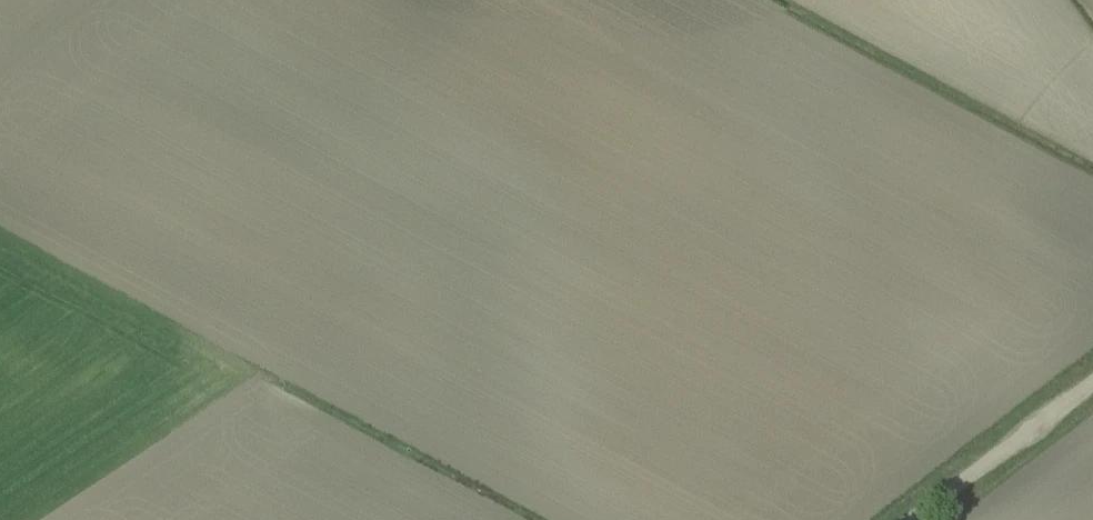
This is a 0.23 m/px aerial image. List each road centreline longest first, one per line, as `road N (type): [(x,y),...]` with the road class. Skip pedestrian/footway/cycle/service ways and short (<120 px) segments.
road 1 (track): [(918,519),(1092,382)]

